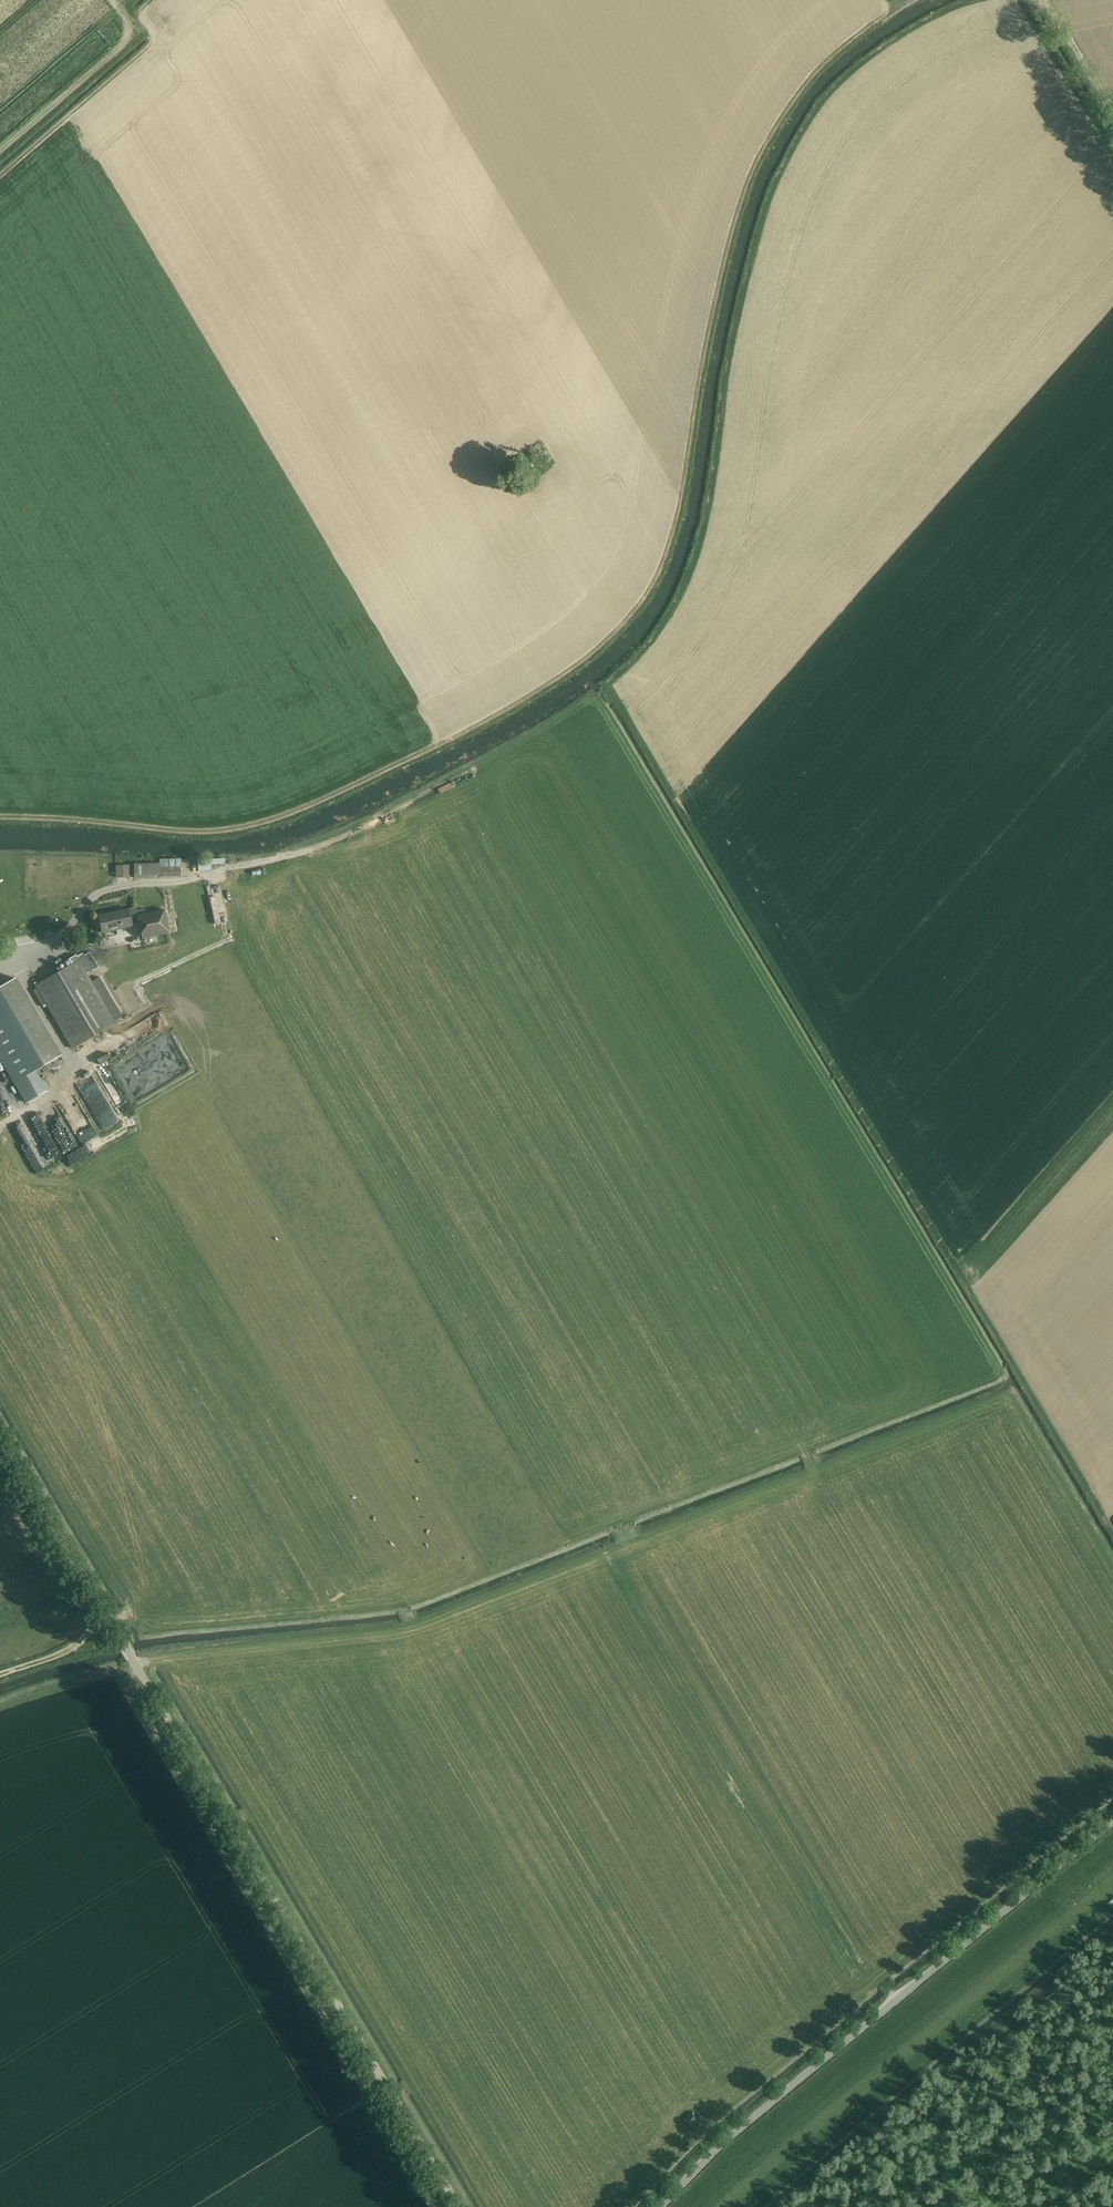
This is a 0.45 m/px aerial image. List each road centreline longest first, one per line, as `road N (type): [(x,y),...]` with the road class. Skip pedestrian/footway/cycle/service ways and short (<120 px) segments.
road 1 (unclassified): [(458,2206),(0,1435)]
road 2 (unclassified): [(660,2206),(750,2120),(1112,1821)]
road 3 (track): [(0,1674),(73,1650),(104,1612)]
road 4 (track): [(1112,114),(1048,6)]

